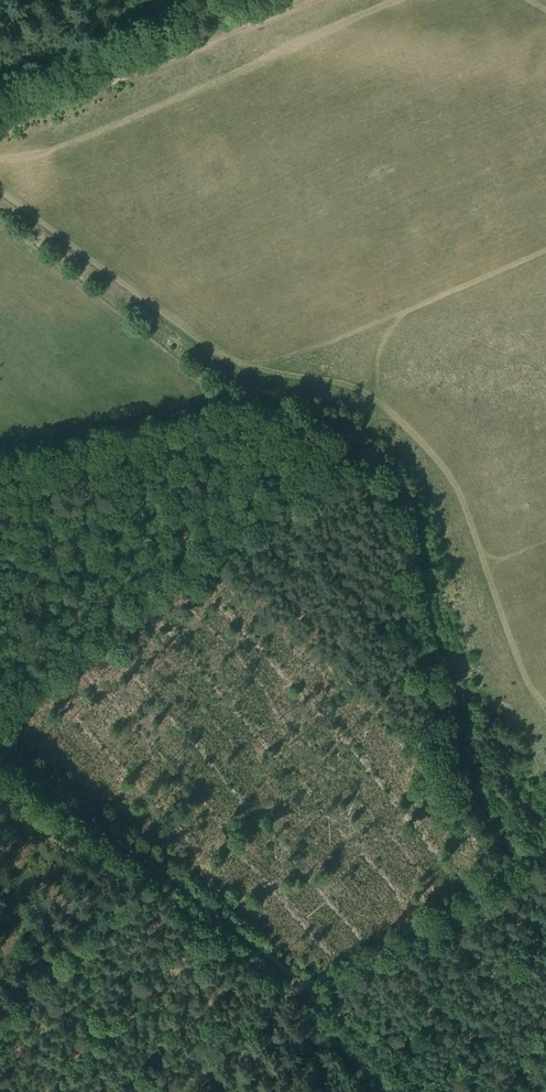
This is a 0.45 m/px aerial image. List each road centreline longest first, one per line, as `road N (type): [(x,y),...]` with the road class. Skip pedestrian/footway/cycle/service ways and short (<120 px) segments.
road 1 (track): [(272,383),(356,391),(398,417),(434,458),(457,491),(527,686),(545,713)]
road 2 (track): [(0,160),(42,156),(398,0)]
road 3 (track): [(6,732),(314,981)]
road 4 (track): [(0,99),(230,0)]
road 5 (track): [(212,555),(364,439)]
road 6 (track): [(212,555),(82,666)]
road 7 (track): [(437,1091),(314,981)]

